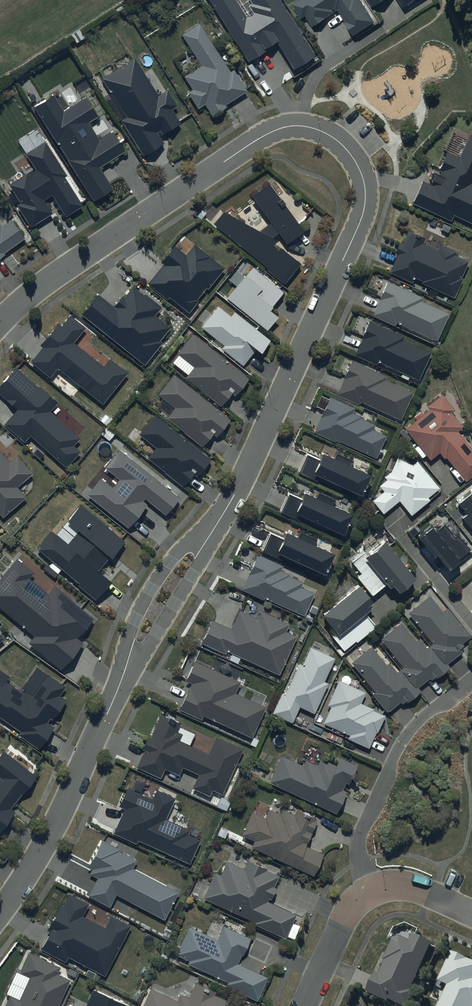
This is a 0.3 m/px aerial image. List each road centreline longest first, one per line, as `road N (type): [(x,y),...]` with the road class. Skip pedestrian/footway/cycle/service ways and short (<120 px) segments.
road 1 (residential): [(221,518),(363,213),(362,174),(347,146),(315,128),(279,127),(58,273),(0,324)]
road 2 (residential): [(0,913),(49,838),(123,676)]
road 3 (residential): [(374,888),(359,841),(400,746),(471,681)]
road 4 (residential): [(123,676),(150,589),(187,543),(221,518)]
road 5 (residential): [(221,518),(143,658),(123,676)]
road 6 (residential): [(304,1005),(353,907),(374,888)]
road 7 (residential): [(471,623),(389,517)]

